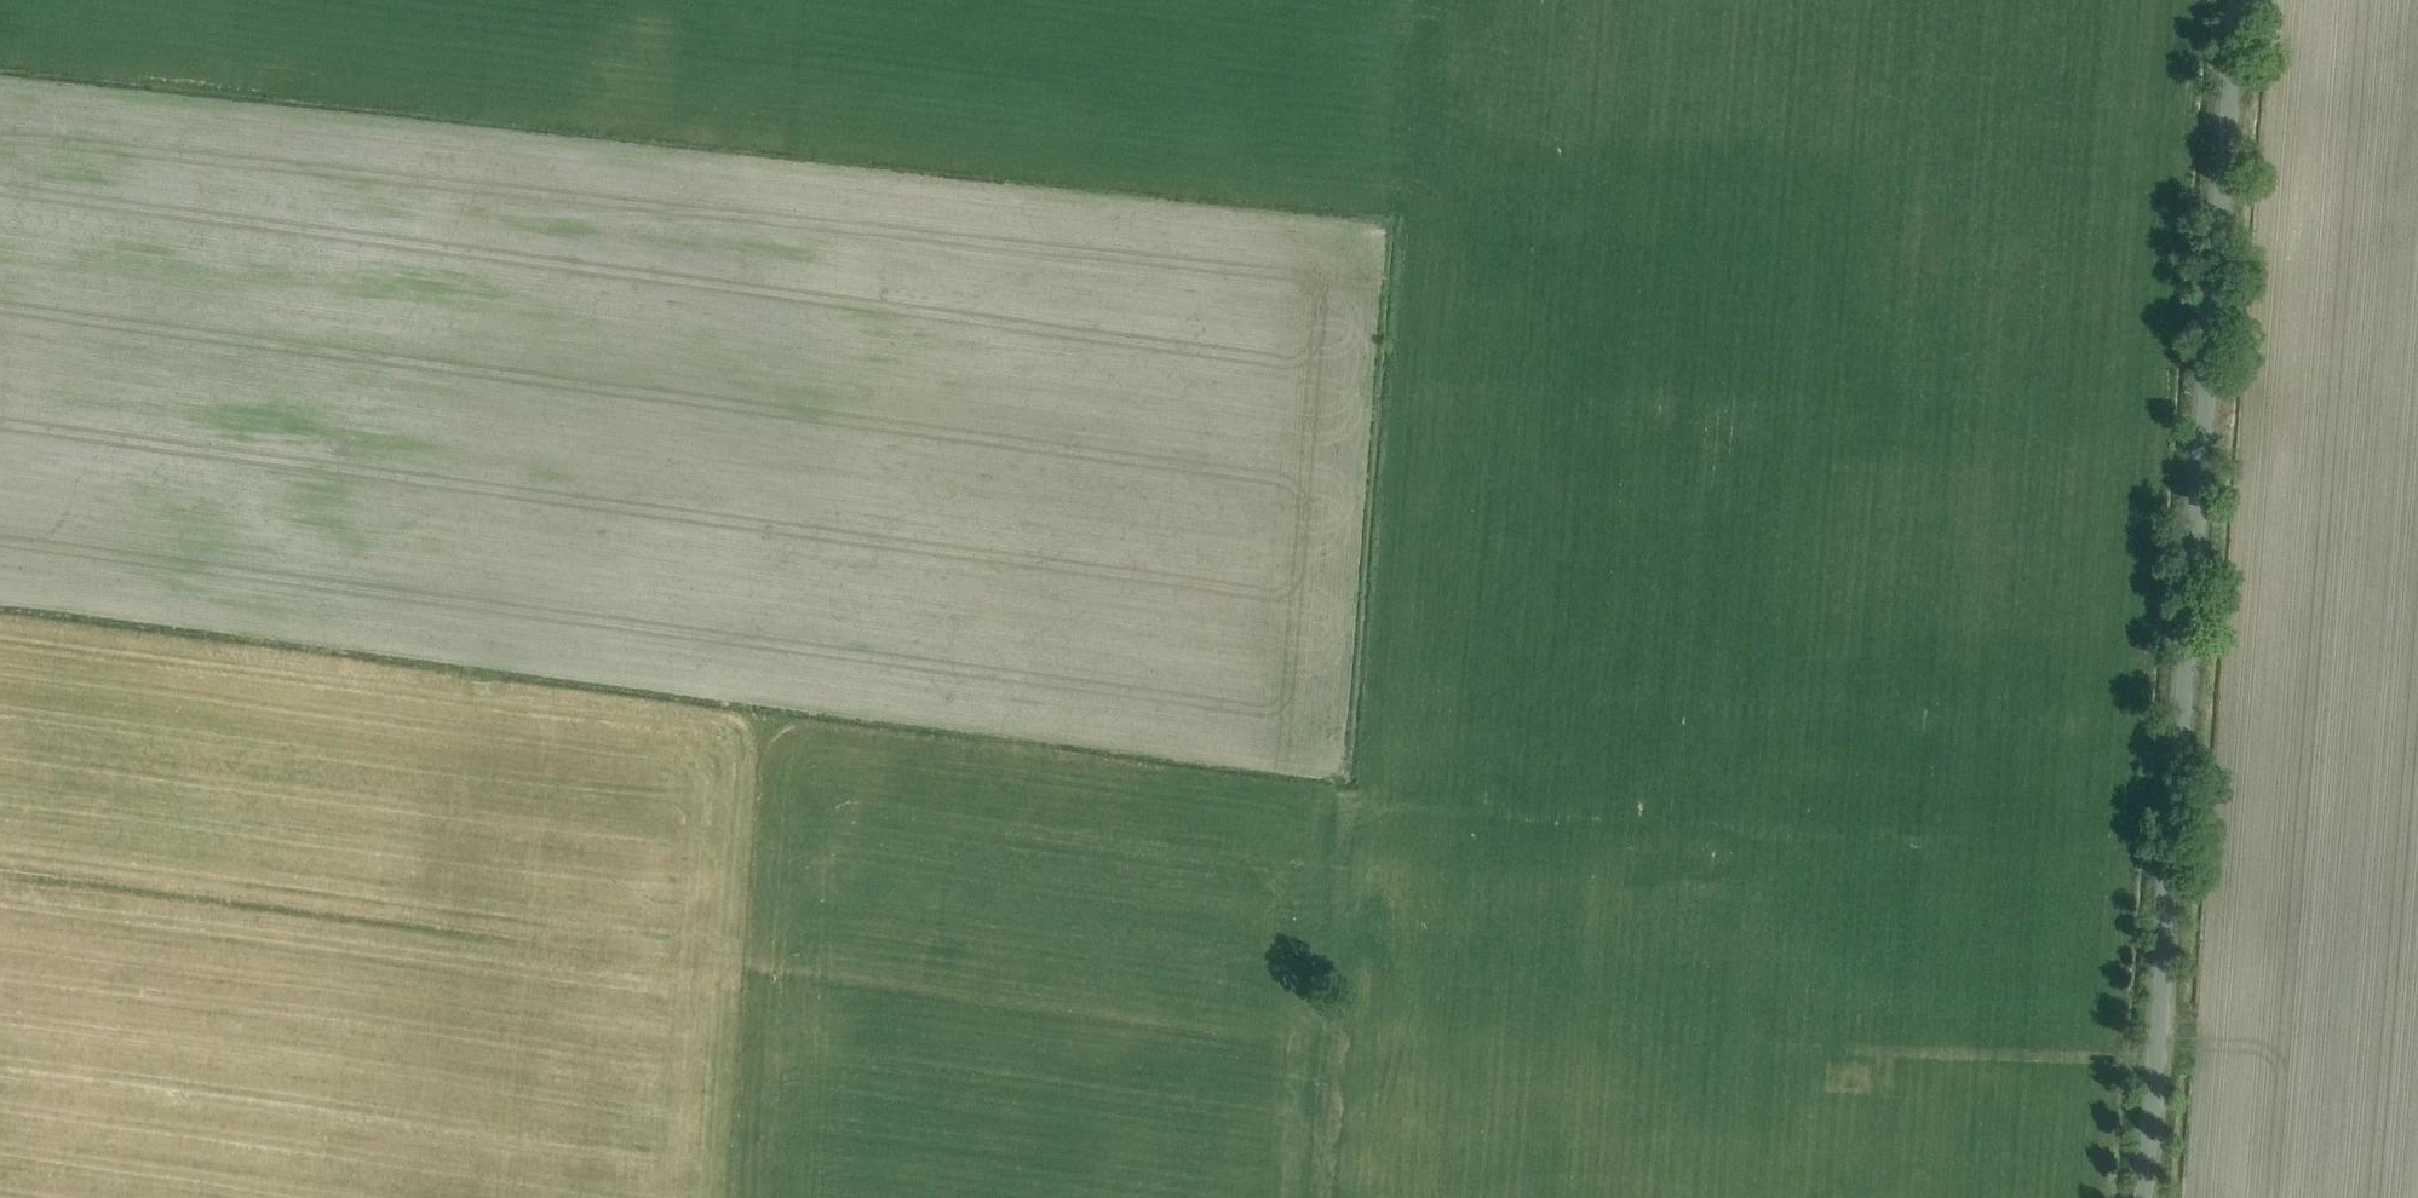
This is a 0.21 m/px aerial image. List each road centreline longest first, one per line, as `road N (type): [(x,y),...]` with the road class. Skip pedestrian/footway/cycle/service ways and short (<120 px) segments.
road 1 (unclassified): [(2141,1197),(2234,0)]

